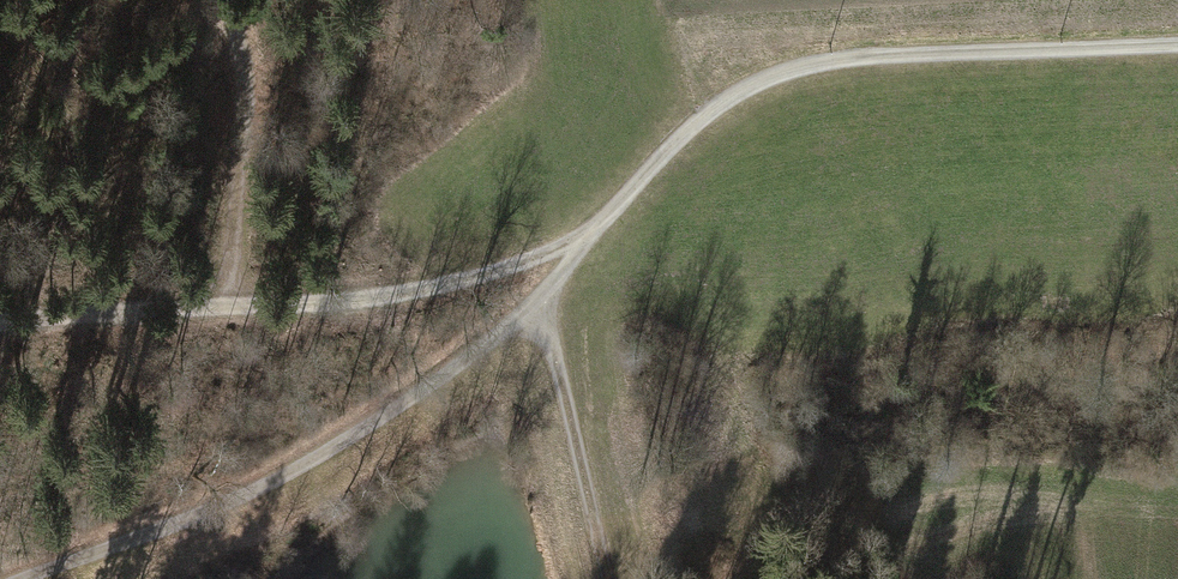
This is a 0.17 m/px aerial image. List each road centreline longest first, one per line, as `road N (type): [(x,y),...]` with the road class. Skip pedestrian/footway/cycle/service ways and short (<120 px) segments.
road 1 (track): [(1177,42),(880,55),(769,76),(724,99),(676,139),(537,301)]
road 2 (track): [(594,231),(521,263),(366,299),(0,321)]
road 3 (track): [(537,301),(466,359),(298,467),(169,527),(26,578)]
road 4 (track): [(218,310),(242,132),(239,59),(226,0)]
road 5 (track): [(537,301),(608,578)]

